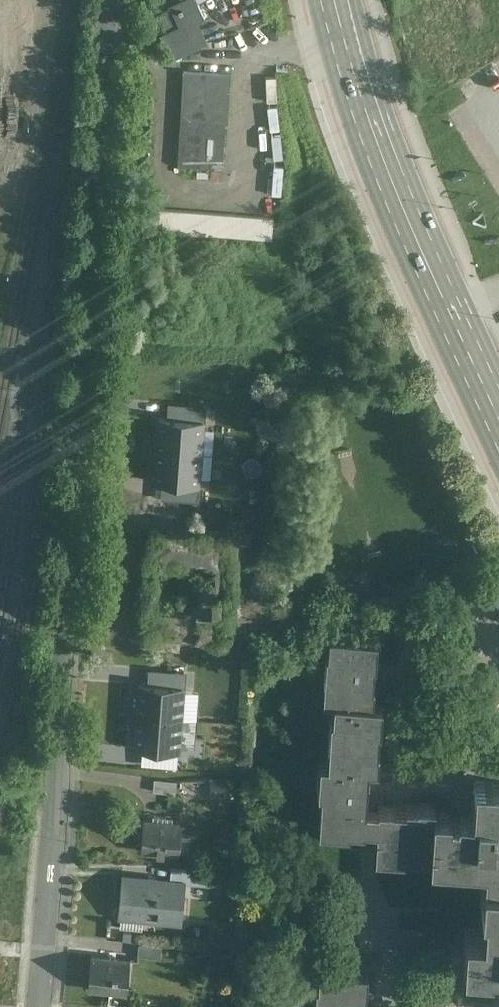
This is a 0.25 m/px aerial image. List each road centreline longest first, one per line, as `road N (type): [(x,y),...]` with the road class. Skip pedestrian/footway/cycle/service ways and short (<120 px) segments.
road 1 (residential): [(34,1006),(72,587),(109,0)]
road 2 (secondary): [(333,0),(410,226),(498,416)]

